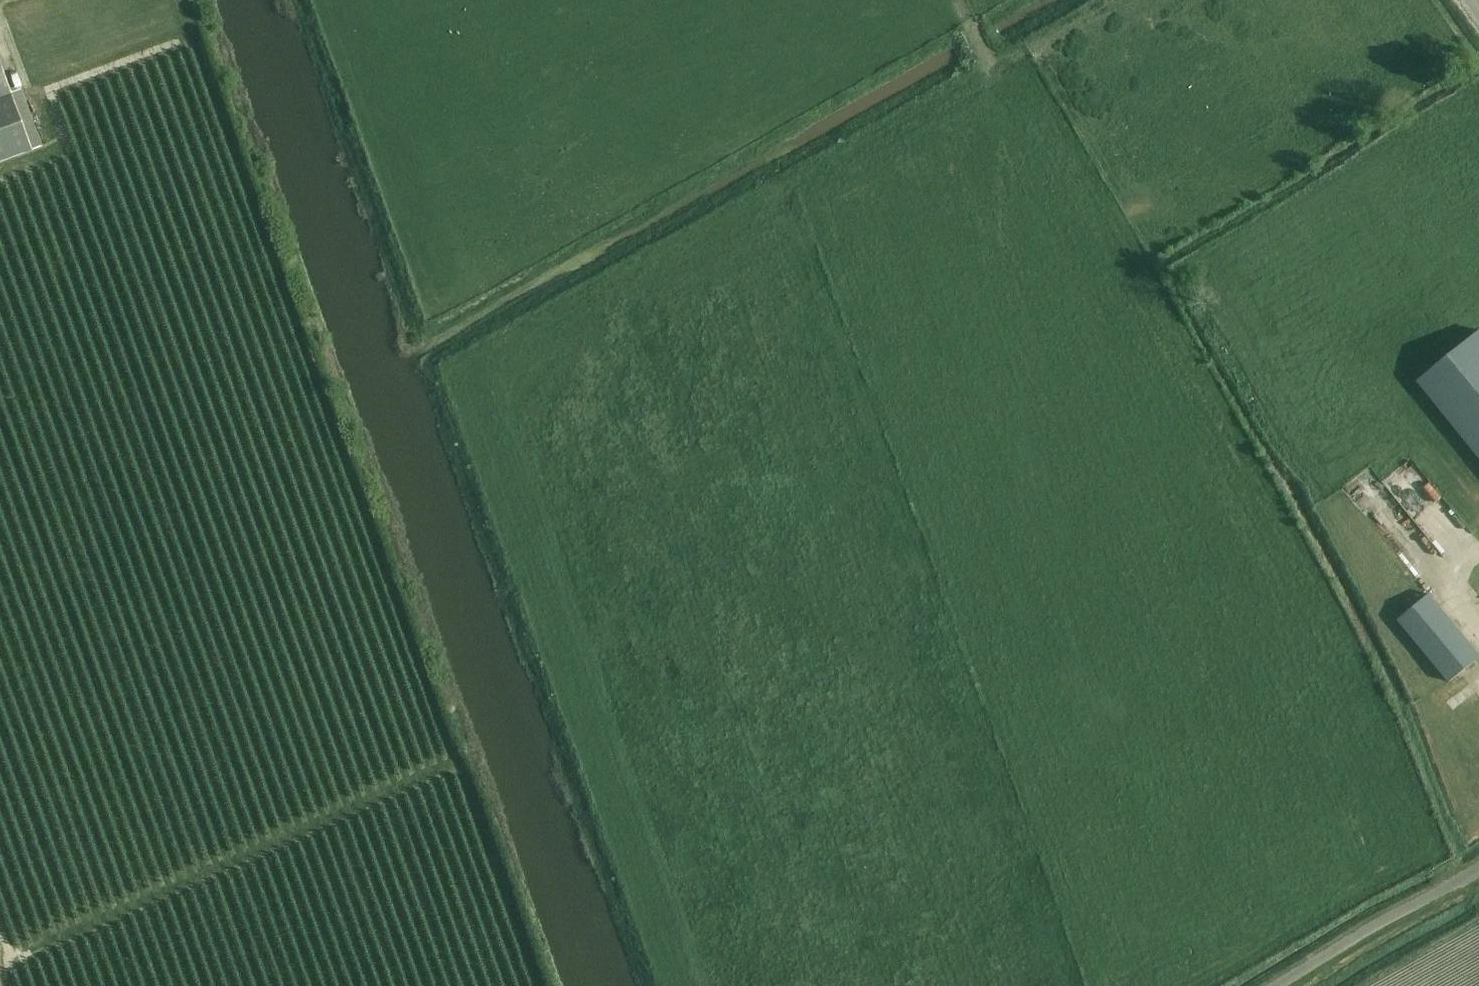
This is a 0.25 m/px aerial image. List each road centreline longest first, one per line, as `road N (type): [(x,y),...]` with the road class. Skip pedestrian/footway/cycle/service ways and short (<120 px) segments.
road 1 (unclassified): [(1277,985),(1478,871)]

